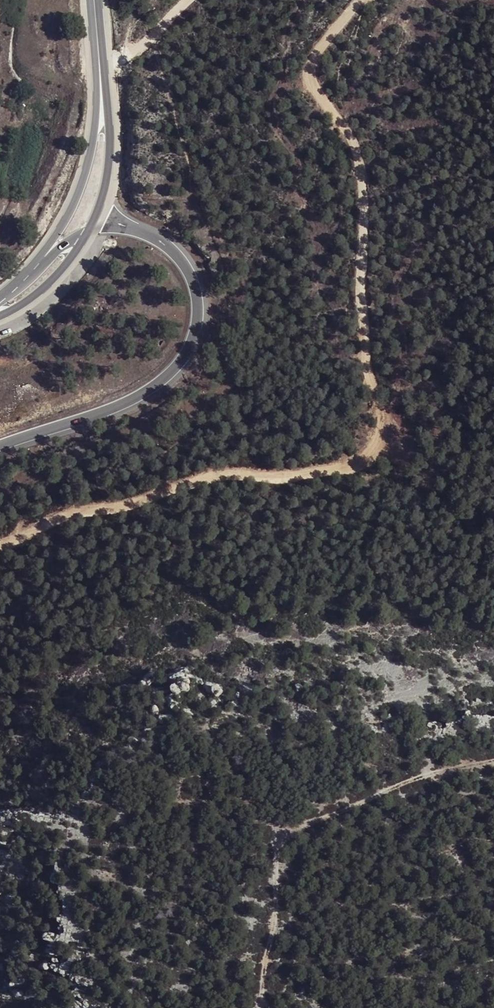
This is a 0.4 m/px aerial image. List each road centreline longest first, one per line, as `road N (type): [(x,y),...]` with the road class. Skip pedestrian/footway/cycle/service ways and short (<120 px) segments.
road 1 (track): [(0,549),(179,485),(307,468),(368,431),(376,400),(368,325),(375,284),(362,141),(330,96),(321,65),(365,0)]
road 2 (motorway): [(0,445),(140,395),(190,347),(198,306),(189,271),(155,237),(107,222)]
road 3 (secondary): [(103,115),(51,251)]
road 4 (secondary): [(0,318),(52,283),(88,234)]

